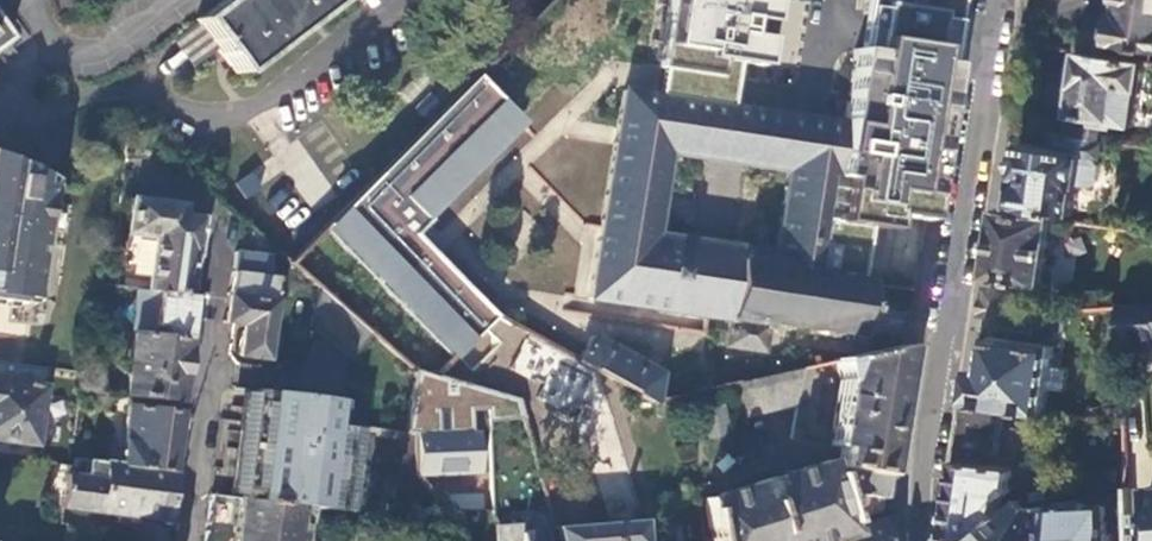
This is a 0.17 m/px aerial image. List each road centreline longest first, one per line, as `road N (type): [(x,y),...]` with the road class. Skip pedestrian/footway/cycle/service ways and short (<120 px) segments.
road 1 (tertiary): [(999,0),(919,540)]
road 2 (residential): [(188,540),(212,345)]

